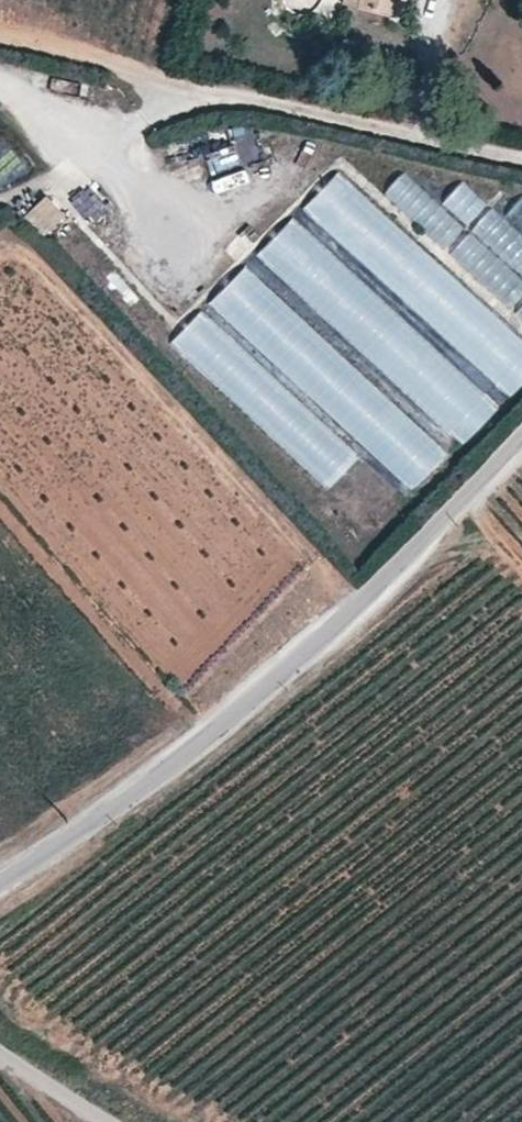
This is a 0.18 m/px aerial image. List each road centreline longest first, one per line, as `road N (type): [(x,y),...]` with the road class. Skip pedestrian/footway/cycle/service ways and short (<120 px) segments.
road 1 (unclassified): [(521,431),(293,667),(121,801),(0,879)]
road 2 (track): [(521,160),(0,51)]
road 3 (unclassified): [(0,1039),(133,1121)]

